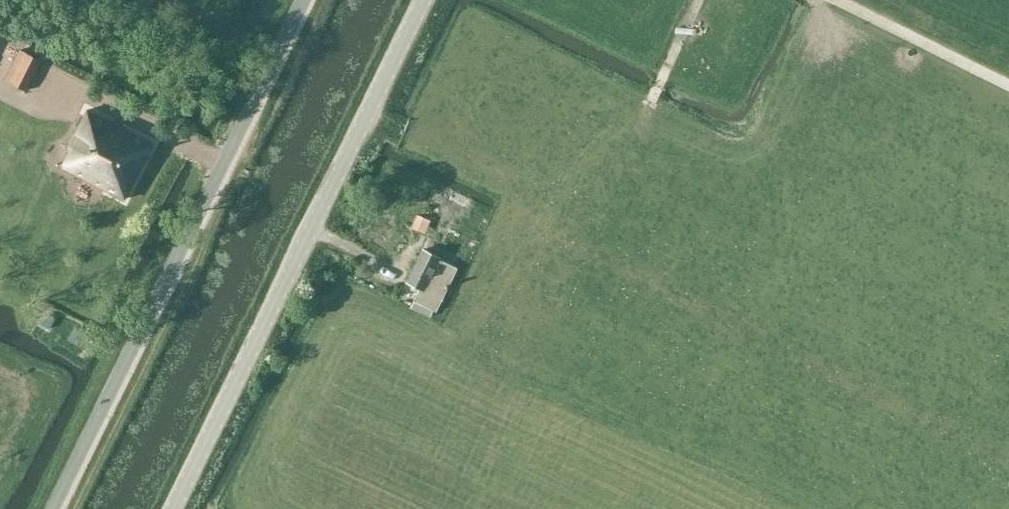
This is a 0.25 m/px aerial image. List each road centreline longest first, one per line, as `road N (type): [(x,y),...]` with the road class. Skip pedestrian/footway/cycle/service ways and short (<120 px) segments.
road 1 (tertiary): [(176,508),(427,0)]
road 2 (unclassified): [(55,508),(306,0)]
road 3 (track): [(0,52),(222,171)]

